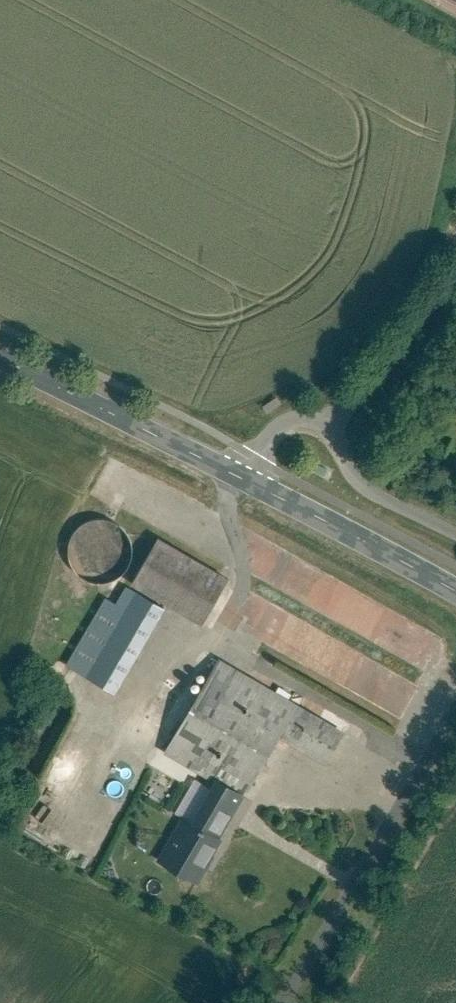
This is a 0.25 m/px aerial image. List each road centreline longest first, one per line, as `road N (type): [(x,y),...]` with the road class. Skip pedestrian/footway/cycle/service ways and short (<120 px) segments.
road 1 (residential): [(455,713),(290,1002)]
road 2 (residential): [(241,471),(281,423),(311,410),(329,421),(366,480),(455,524)]
road 3 (tertiary): [(0,353),(241,471)]
road 4 (tertiary): [(241,471),(455,585)]

